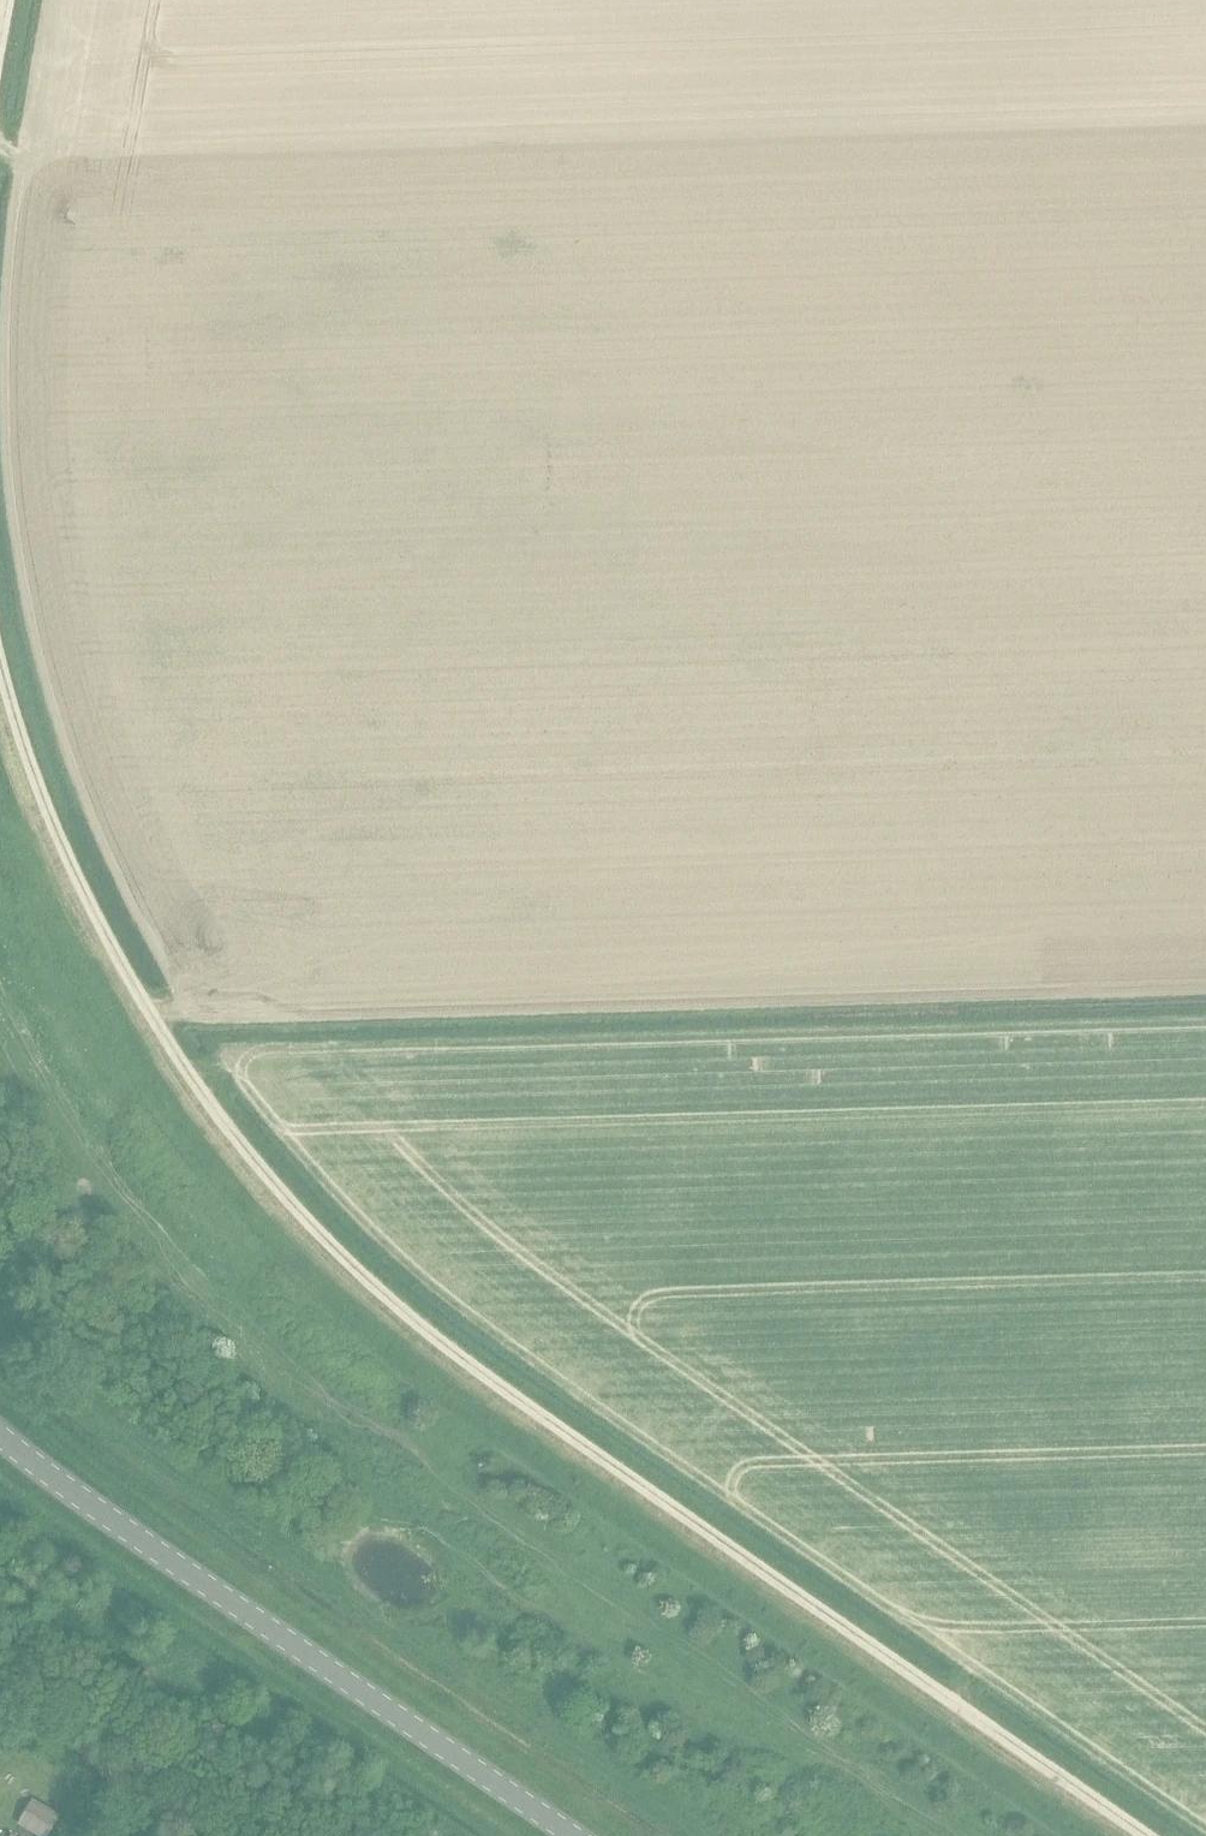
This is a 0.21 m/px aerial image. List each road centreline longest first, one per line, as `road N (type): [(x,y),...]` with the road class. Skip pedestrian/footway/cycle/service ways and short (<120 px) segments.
road 1 (unclassified): [(1150,1835),(521,1399),(400,1304),(275,1182),(148,1010),(86,893),(37,777),(0,643)]
road 2 (tertiary): [(585,1835),(0,1414)]

